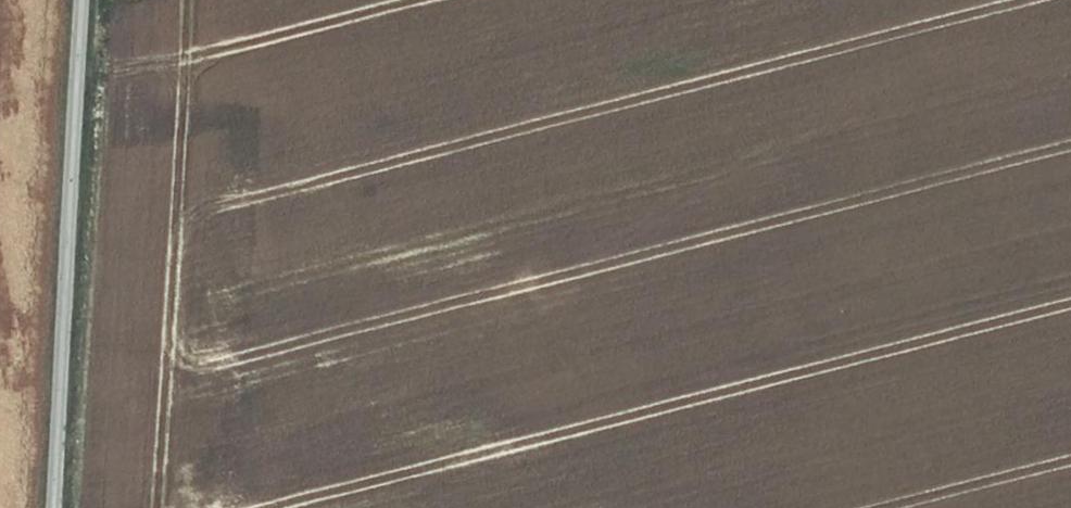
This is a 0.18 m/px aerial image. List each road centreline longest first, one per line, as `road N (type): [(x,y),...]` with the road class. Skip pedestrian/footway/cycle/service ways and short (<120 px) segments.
road 1 (unclassified): [(49,507),(69,0)]

